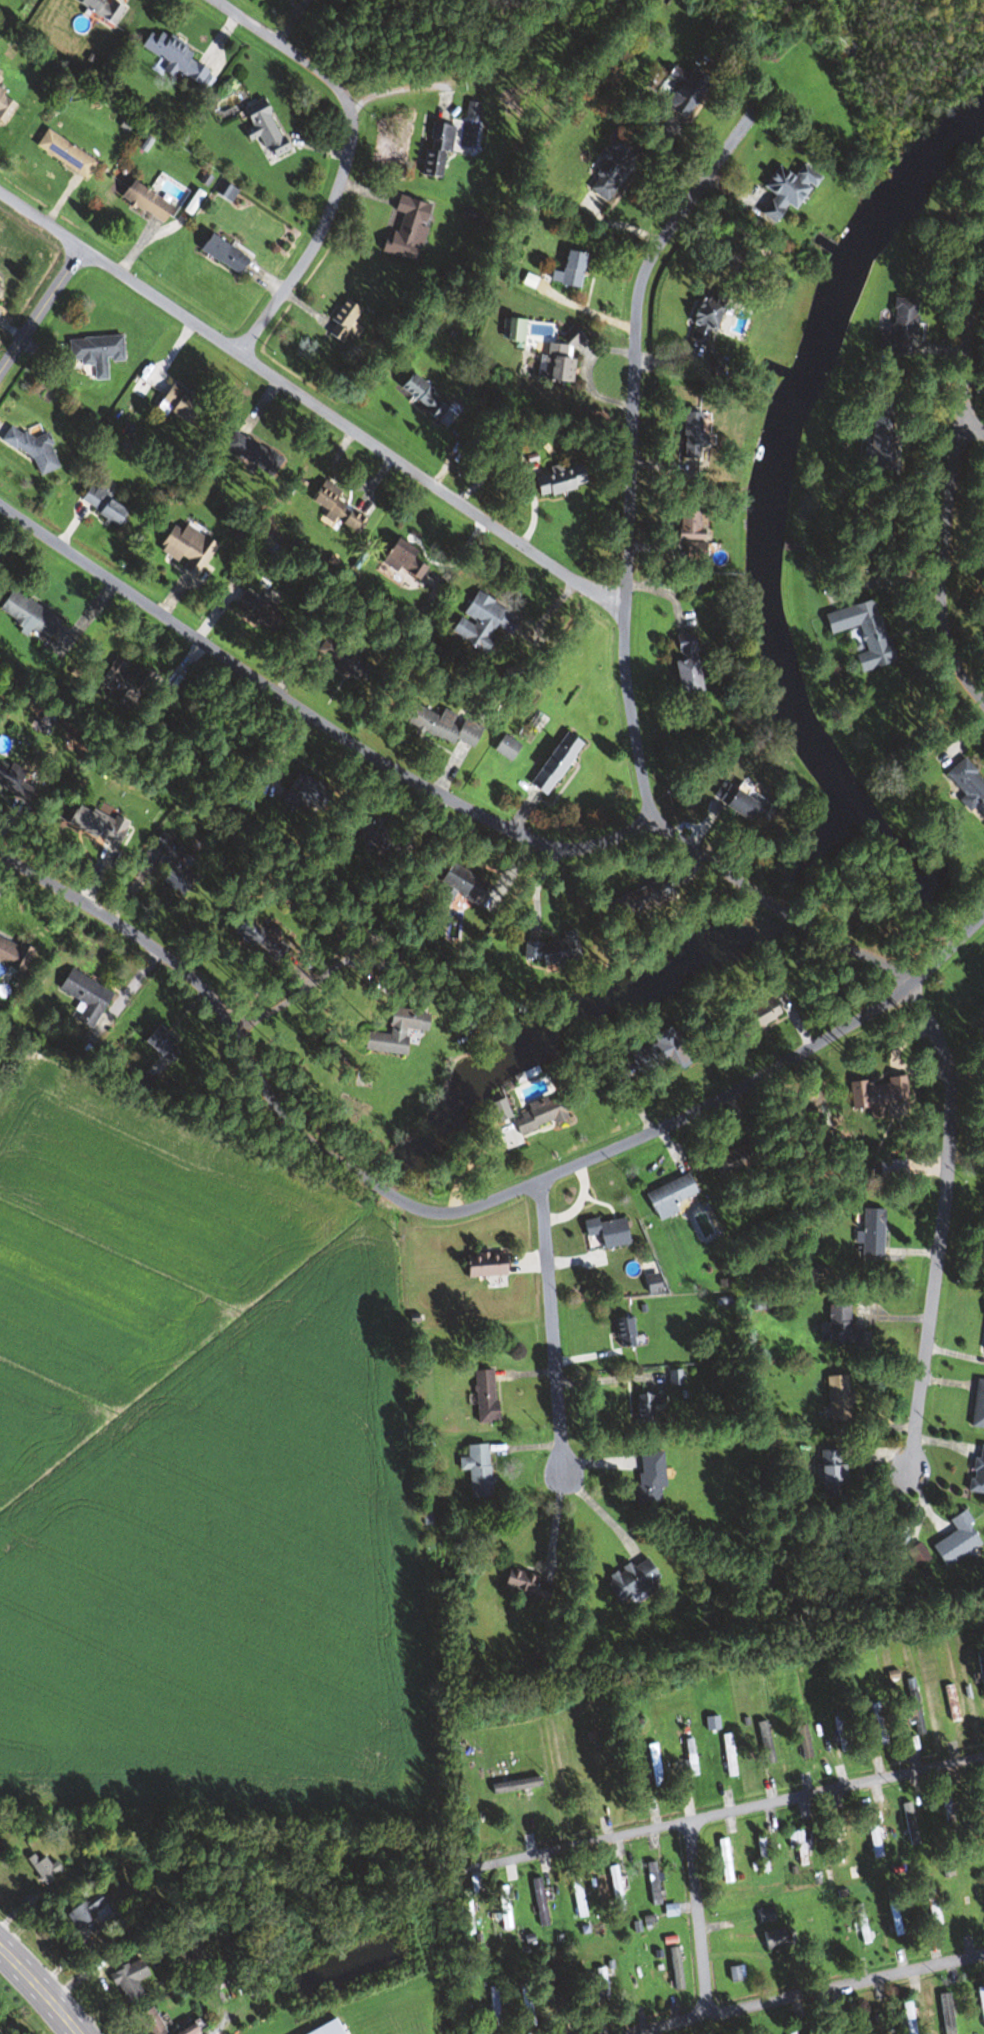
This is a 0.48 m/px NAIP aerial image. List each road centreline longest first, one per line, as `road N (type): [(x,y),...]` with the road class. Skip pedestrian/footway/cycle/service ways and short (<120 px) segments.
road 1 (residential): [(908,1477),(951,1129),(935,1029),(911,986),(874,951),(804,926),(658,825),(643,785),(626,673),(640,287),(664,235),(758,107)]
road 2 (residential): [(983,917),(911,986),(731,1095),(488,1205),(429,1213),(403,1206),(278,1116),(184,978),(0,866)]
road 3 (residential): [(655,817),(593,849),(534,843),(500,829),(319,723),(0,506)]
road 4 (residential): [(625,606),(0,184)]
road 5 (residential): [(243,348),(324,223),(349,154),(350,107),(327,76),(216,0)]
road 6 (residential): [(983,701),(955,659),(944,621),(972,280)]
road 7 (residential): [(534,1184),(564,1467)]
road 8 (residential): [(0,371),(86,242)]
road 9 (trunk): [(84,2033),(0,1941)]

